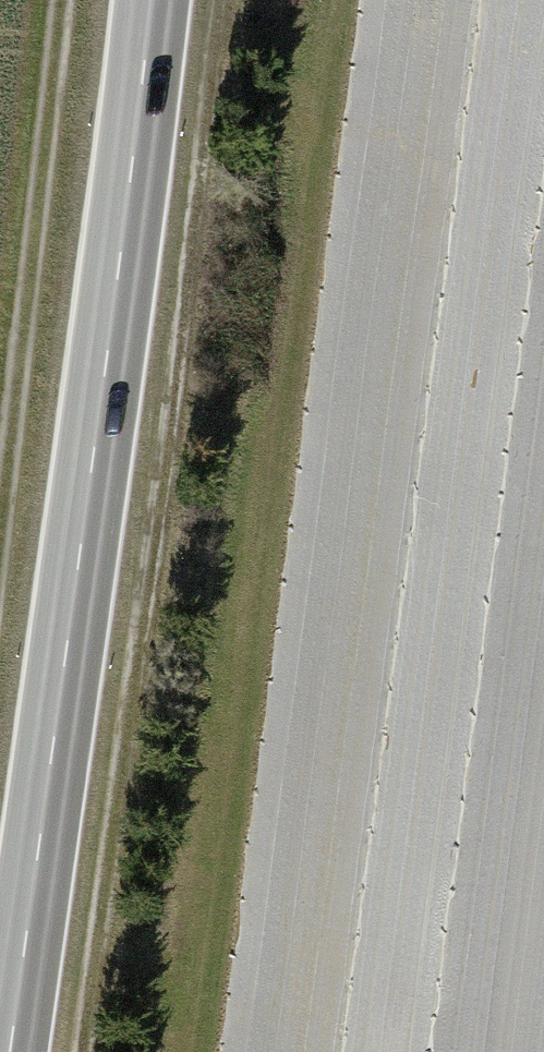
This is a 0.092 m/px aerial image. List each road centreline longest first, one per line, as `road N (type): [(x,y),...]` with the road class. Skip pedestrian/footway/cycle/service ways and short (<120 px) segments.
road 1 (secondary): [(141,0),(8,1051)]
road 2 (track): [(222,0),(89,1051)]
road 3 (track): [(70,0),(0,632)]

